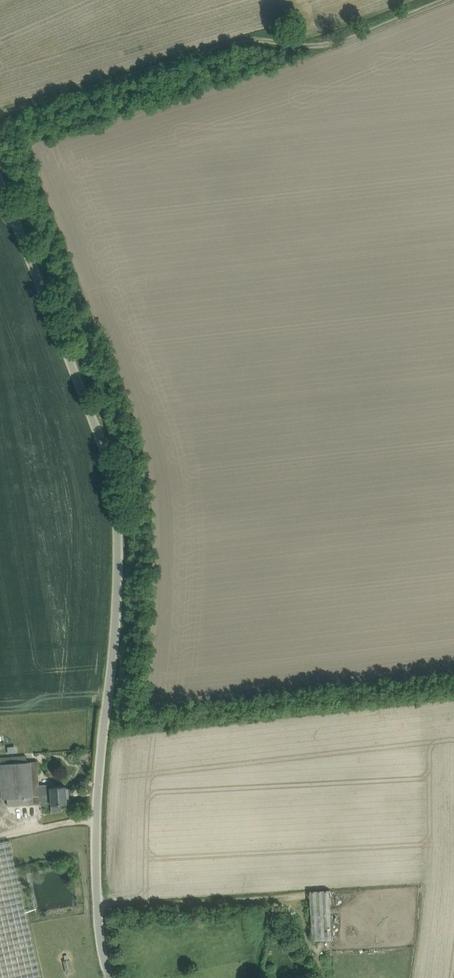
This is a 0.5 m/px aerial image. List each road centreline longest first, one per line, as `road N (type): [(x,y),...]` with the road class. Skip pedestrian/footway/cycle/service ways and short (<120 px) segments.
road 1 (unclassified): [(109,977),(95,870),(117,510),(110,468),(0,182)]
road 2 (track): [(446,0),(322,46),(212,50),(0,117)]

